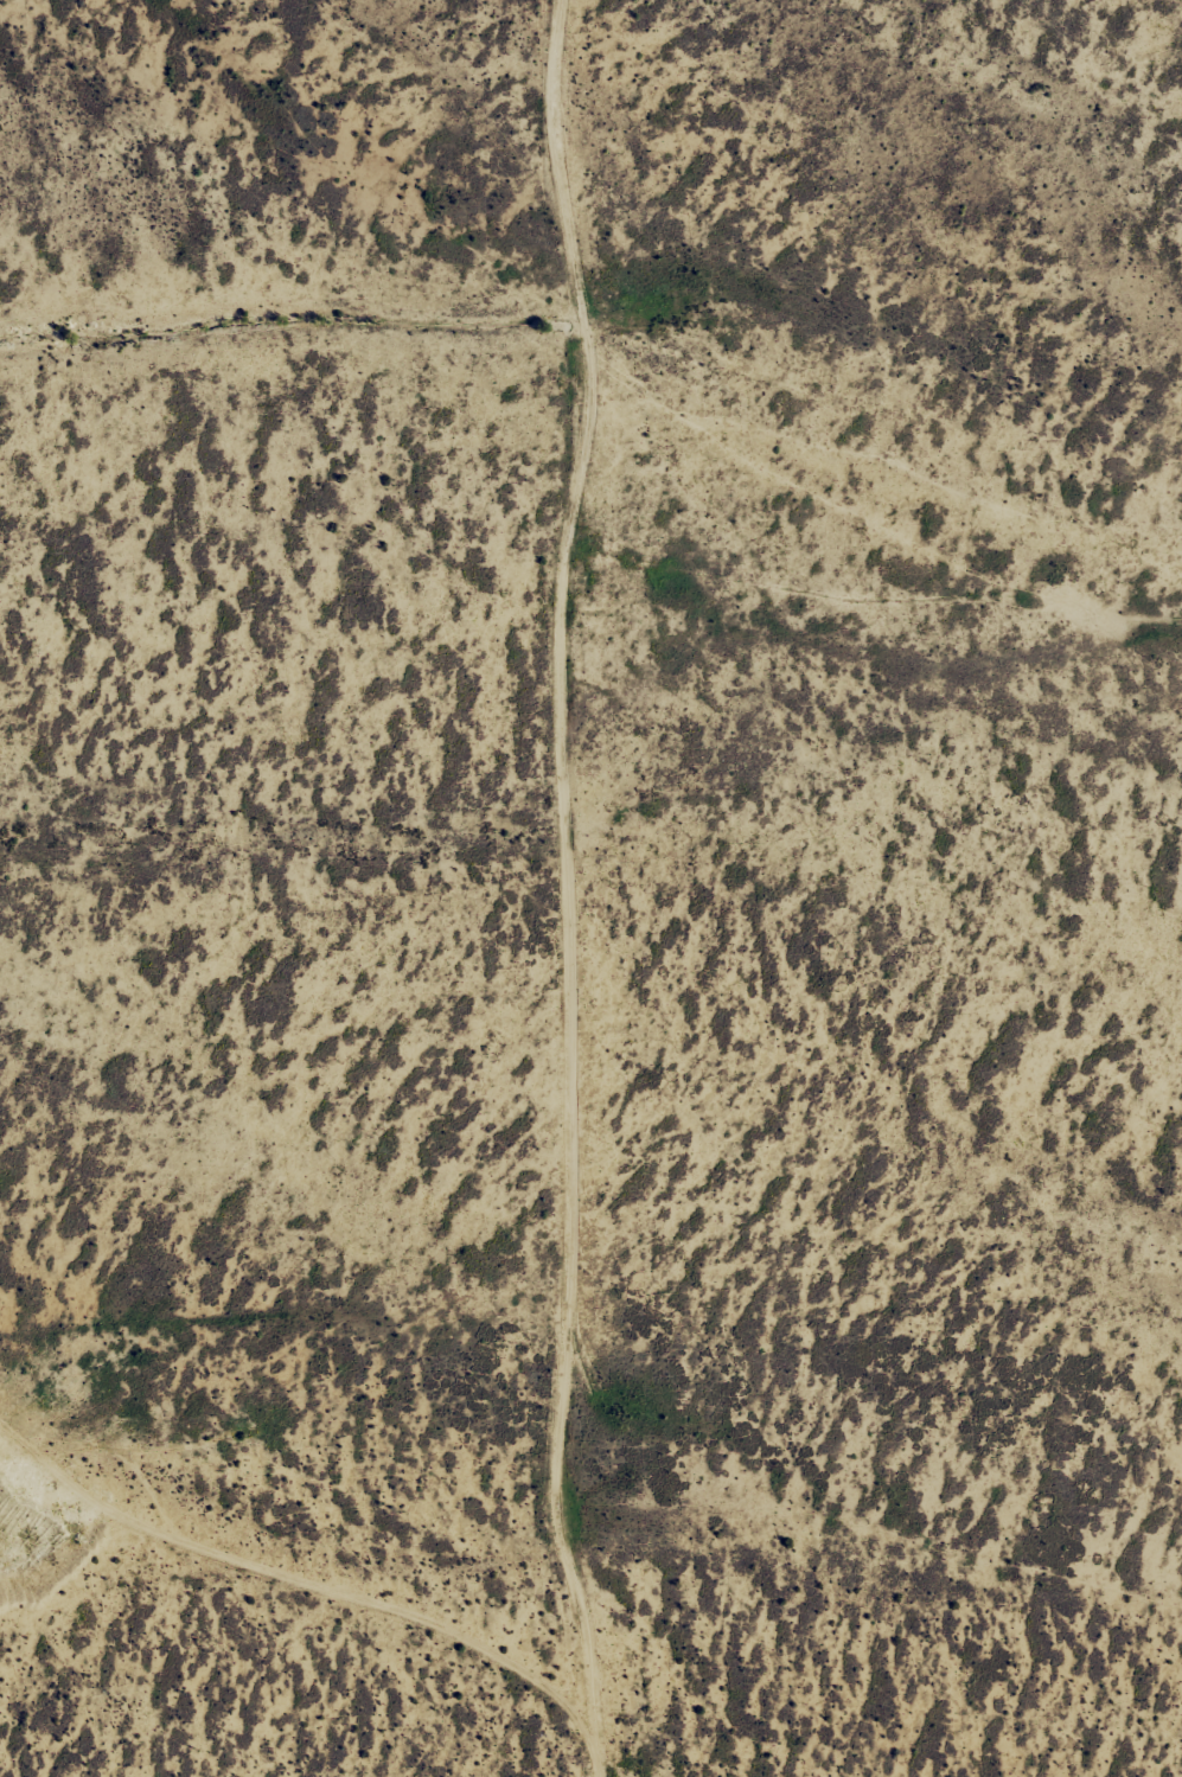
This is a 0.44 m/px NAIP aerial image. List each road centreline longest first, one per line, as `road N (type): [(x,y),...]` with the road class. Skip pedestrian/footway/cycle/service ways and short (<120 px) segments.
road 1 (track): [(576,1776),(569,1707),(587,1683),(563,1238),(569,693),(587,505),(563,124),(566,0)]
road 2 (track): [(569,1707),(0,1512)]

